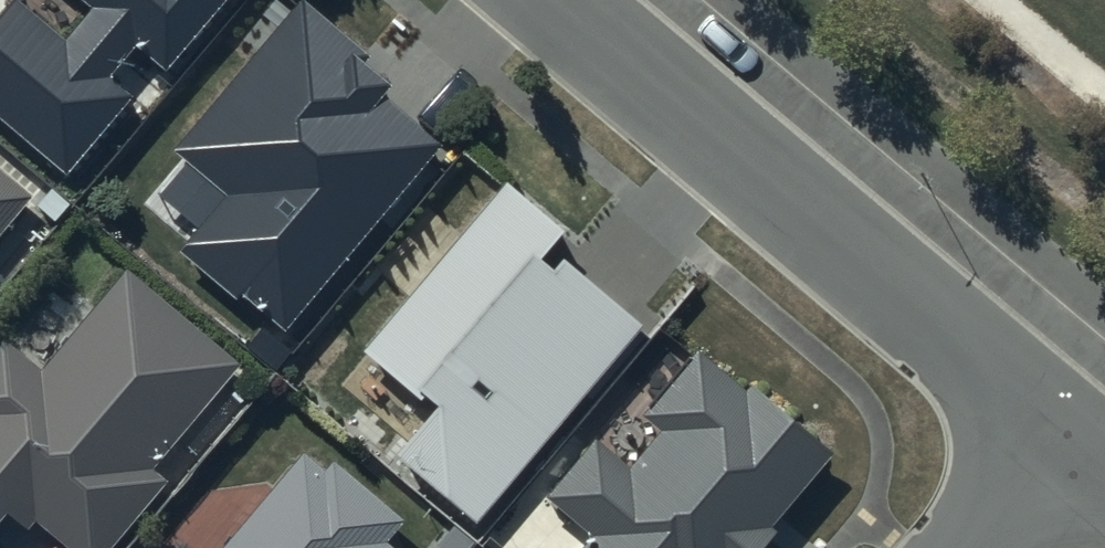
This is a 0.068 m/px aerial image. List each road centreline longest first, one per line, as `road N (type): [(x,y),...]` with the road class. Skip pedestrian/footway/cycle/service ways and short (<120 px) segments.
road 1 (residential): [(1069,439),(547,0)]
road 2 (residential): [(976,547),(1069,439)]

